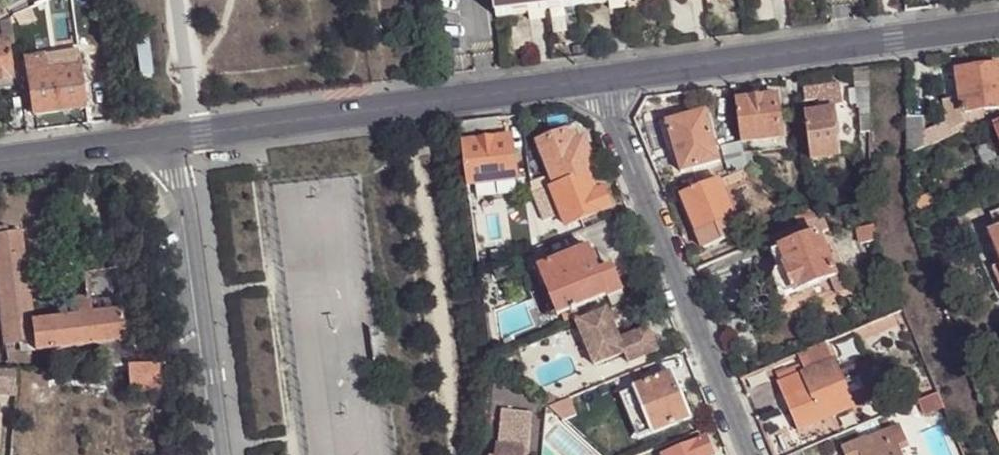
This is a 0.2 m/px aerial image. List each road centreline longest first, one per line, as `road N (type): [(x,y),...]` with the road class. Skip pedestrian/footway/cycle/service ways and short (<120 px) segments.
road 1 (motorway): [(343,454),(275,0)]
road 2 (motorway): [(218,0),(279,454)]
road 3 (residential): [(594,78),(176,136)]
road 4 (residential): [(998,22),(594,78)]
road 5 (residential): [(594,78),(745,454)]
road 6 (unclassified): [(176,136),(219,454)]
road 7 (residential): [(176,136),(0,160)]

